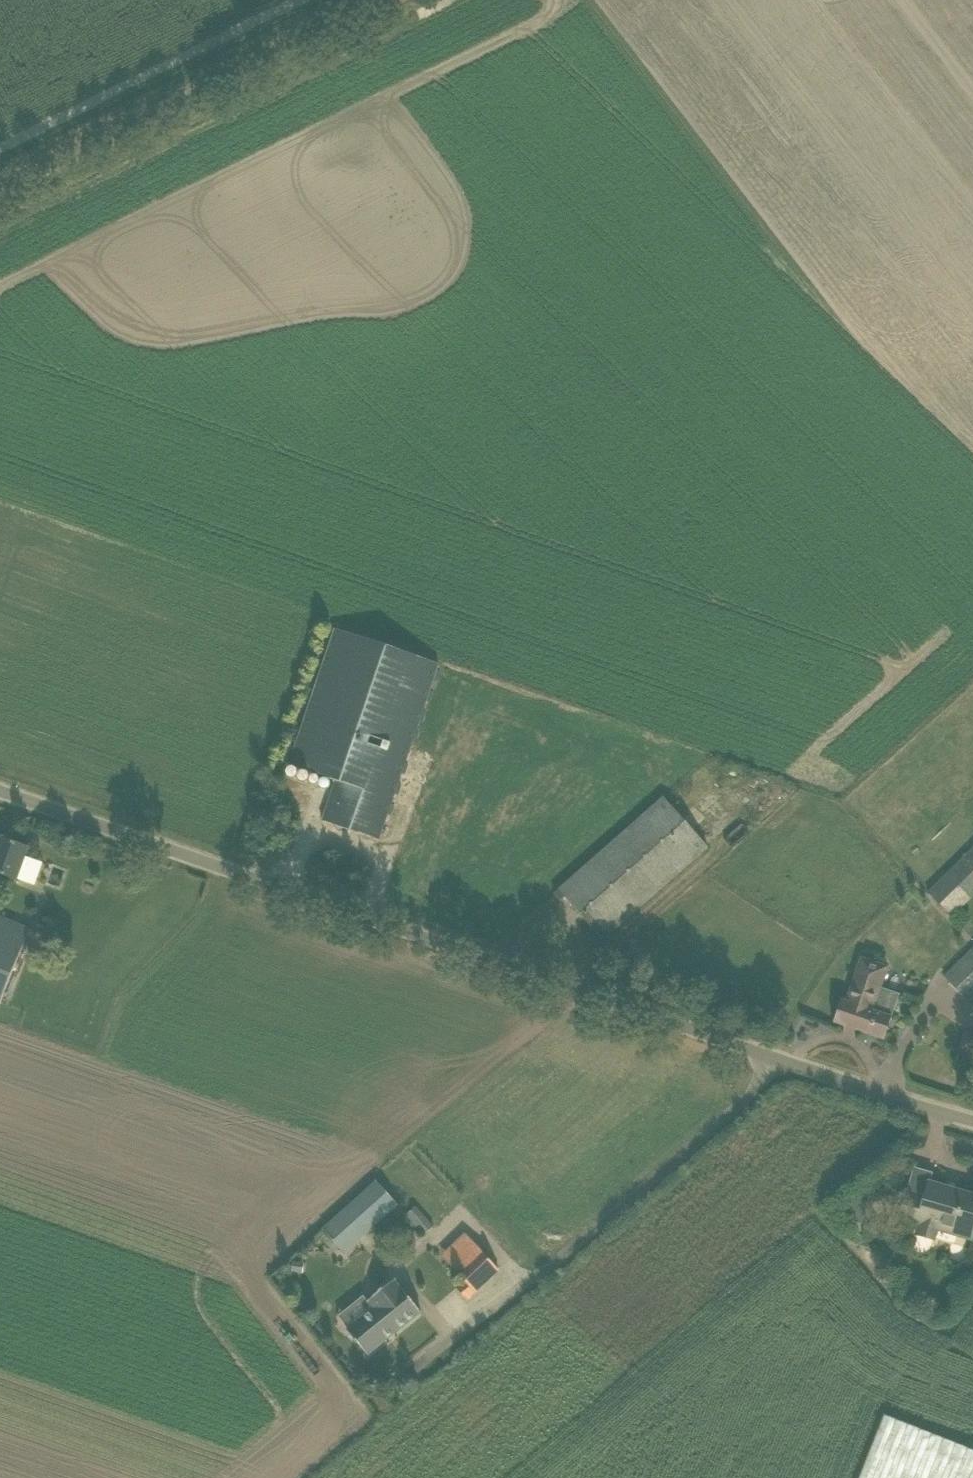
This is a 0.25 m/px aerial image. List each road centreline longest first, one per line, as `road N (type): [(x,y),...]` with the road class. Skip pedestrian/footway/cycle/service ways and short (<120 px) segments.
road 1 (unclassified): [(972,1122),(0,788)]
road 2 (tertiary): [(0,171),(350,0)]

